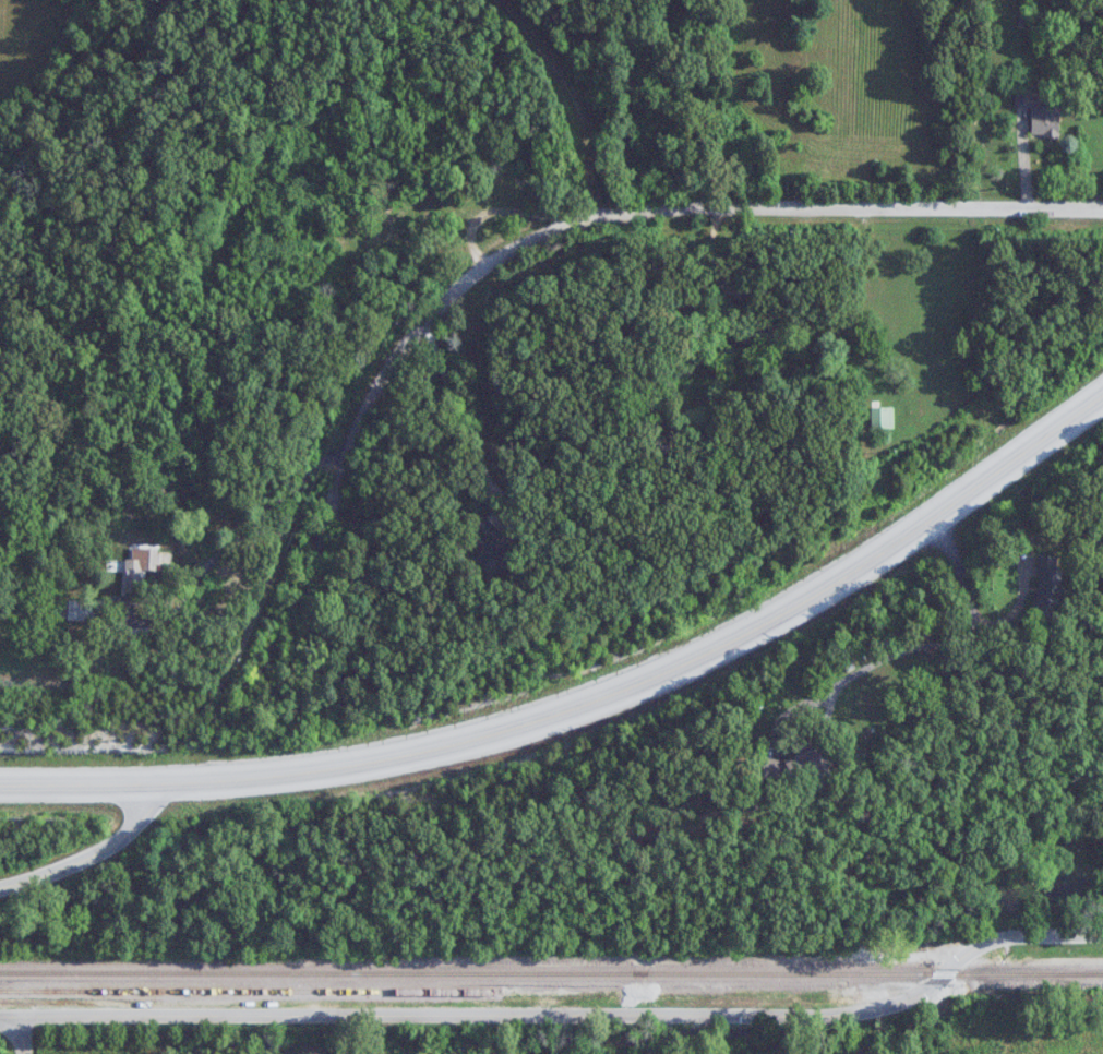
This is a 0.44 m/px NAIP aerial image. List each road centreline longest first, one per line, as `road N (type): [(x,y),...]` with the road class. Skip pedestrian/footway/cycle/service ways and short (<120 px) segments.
road 1 (secondary): [(0,785),(219,780),(372,760),(492,738),(631,690),(755,630),(888,550),(1102,396)]
road 2 (residential): [(1102,934),(987,941),(930,990),(850,1013),(0,1017)]
road 3 (residential): [(319,547),(387,366),(432,310),(505,252),(599,216),(659,206),(1102,207)]
road 4 (track): [(599,216),(588,133),(555,59),(500,0)]
road 5 (residential): [(0,885),(32,879),(117,841),(168,782)]

